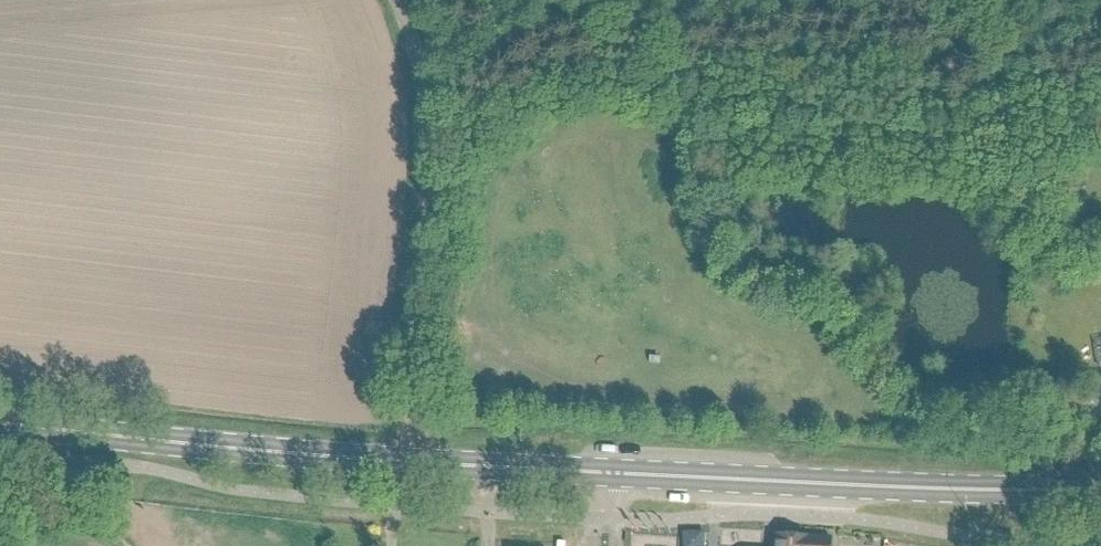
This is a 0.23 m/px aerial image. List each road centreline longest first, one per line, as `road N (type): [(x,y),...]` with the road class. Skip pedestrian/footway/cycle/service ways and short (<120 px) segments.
road 1 (secondary): [(1100,490),(904,489),(412,463)]
road 2 (unclassified): [(412,463),(426,134),(417,58),(396,0)]
road 3 (secondary): [(412,463),(0,424)]

